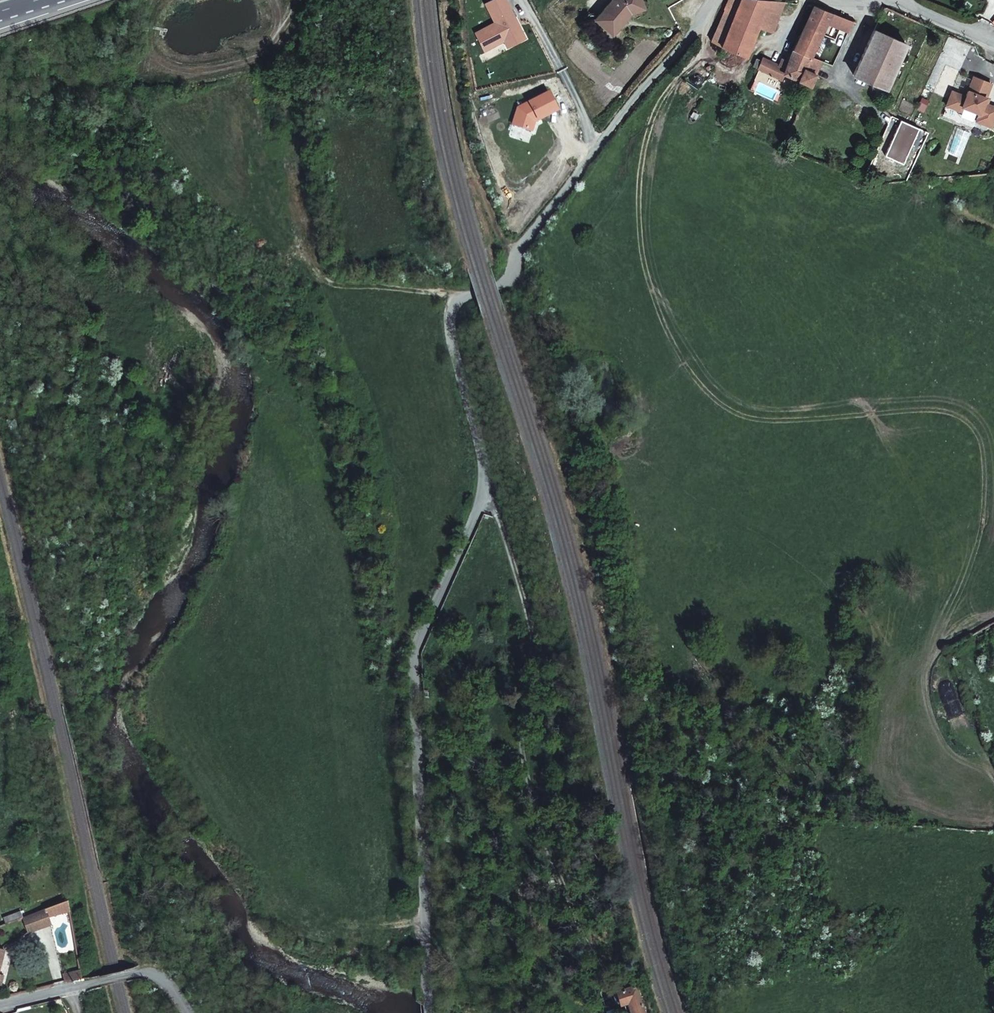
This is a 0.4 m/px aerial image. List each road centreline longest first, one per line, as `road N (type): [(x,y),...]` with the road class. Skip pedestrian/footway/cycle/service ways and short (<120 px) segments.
road 1 (unclassified): [(426,973),(419,644),(485,480),(450,317),(470,294),(505,286),(513,250),(711,0)]
road 2 (unclassified): [(0,1005),(156,970),(190,1012)]
road 3 (unclassified): [(993,50),(878,5)]

